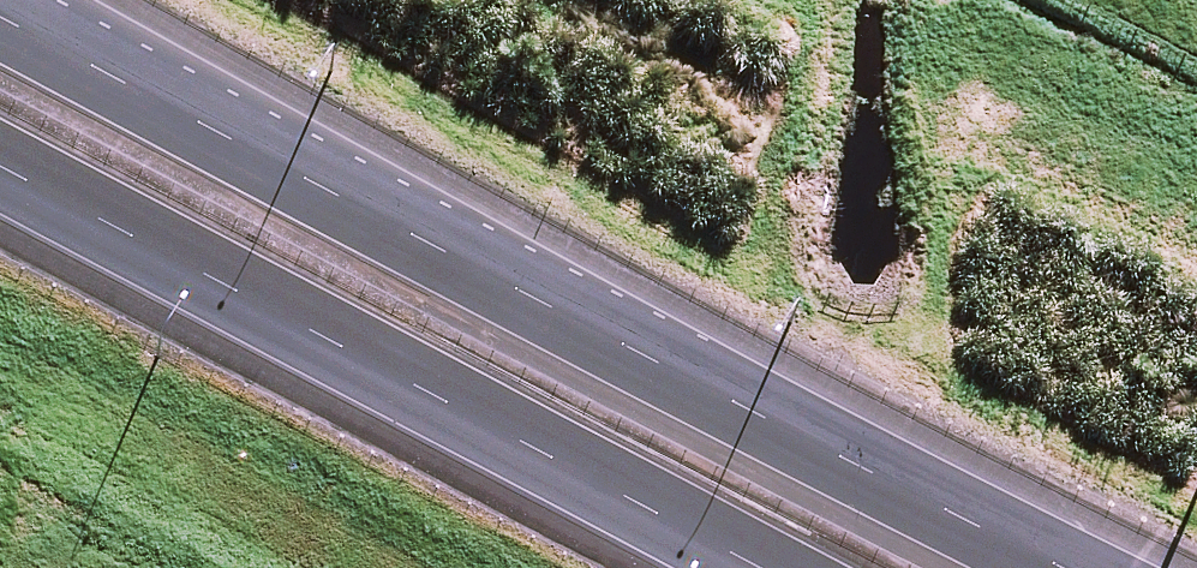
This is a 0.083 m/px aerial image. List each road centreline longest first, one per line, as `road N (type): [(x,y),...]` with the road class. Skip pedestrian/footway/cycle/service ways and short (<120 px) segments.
road 1 (motorway): [(0,18),(663,369),(1073,567)]
road 2 (motorway): [(771,567),(0,166)]

